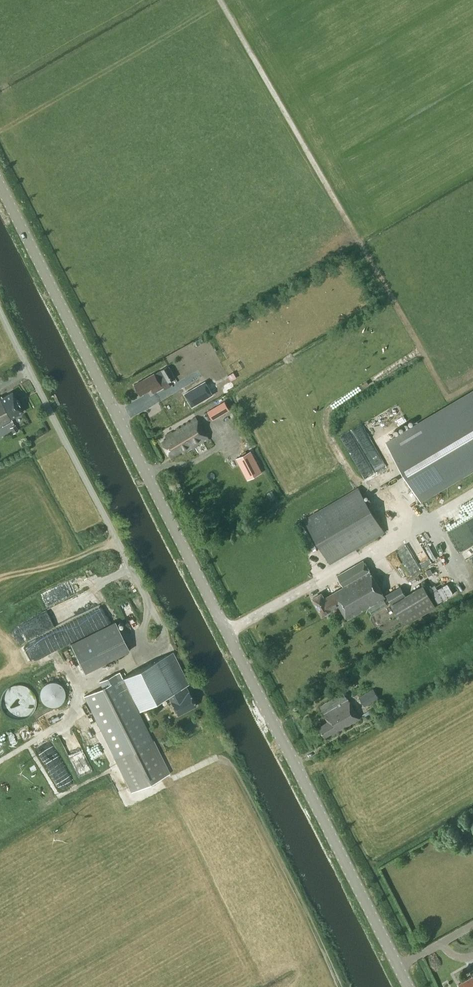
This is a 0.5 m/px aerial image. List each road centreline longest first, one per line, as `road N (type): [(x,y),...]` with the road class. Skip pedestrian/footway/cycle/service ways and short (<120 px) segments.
road 1 (secondary): [(409,986),(0,186)]
road 2 (unclassified): [(149,603),(0,310)]

